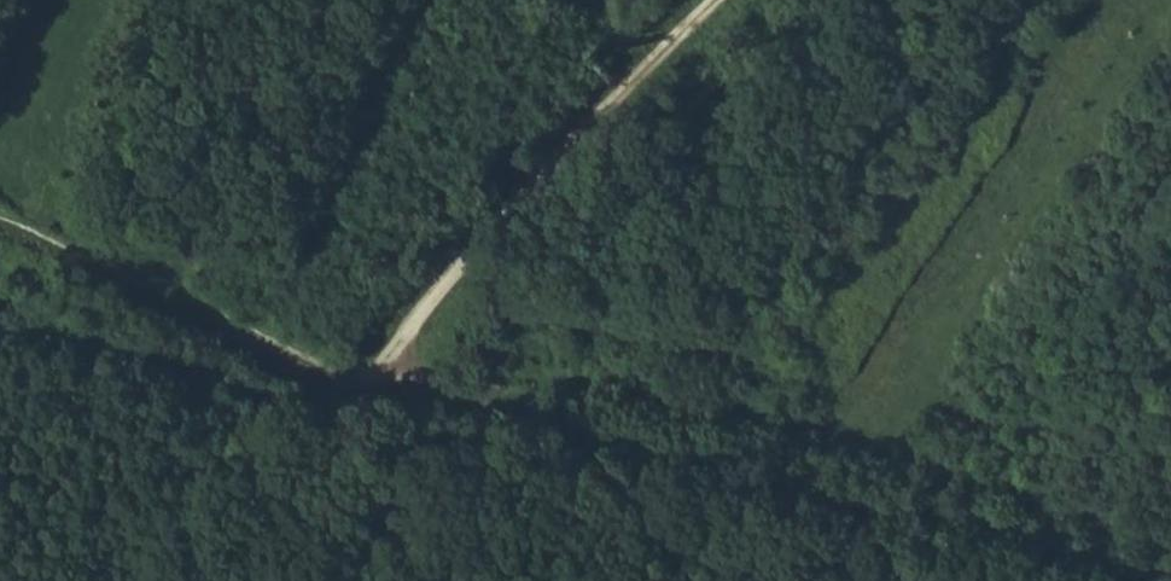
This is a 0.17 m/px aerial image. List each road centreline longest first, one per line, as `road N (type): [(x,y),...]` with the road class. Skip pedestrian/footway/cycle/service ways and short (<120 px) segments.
road 1 (track): [(1160,580),(674,460),(414,378),(327,375),(0,216)]
road 2 (track): [(226,580),(478,240),(717,0)]

